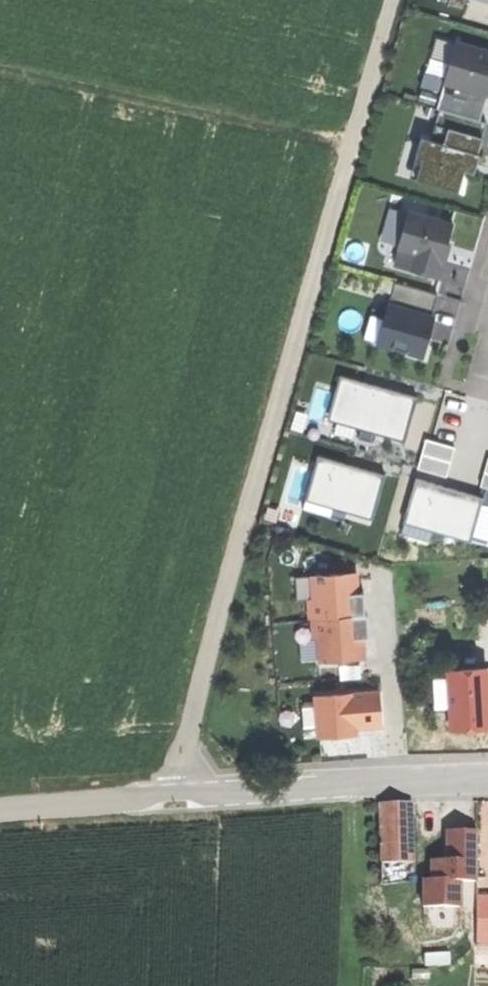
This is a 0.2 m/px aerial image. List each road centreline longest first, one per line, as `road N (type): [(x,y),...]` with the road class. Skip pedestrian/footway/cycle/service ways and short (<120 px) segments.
road 1 (track): [(395,0),(172,792)]
road 2 (tertiary): [(487,779),(243,796),(172,792),(0,811)]
road 3 (track): [(354,146),(0,72)]

